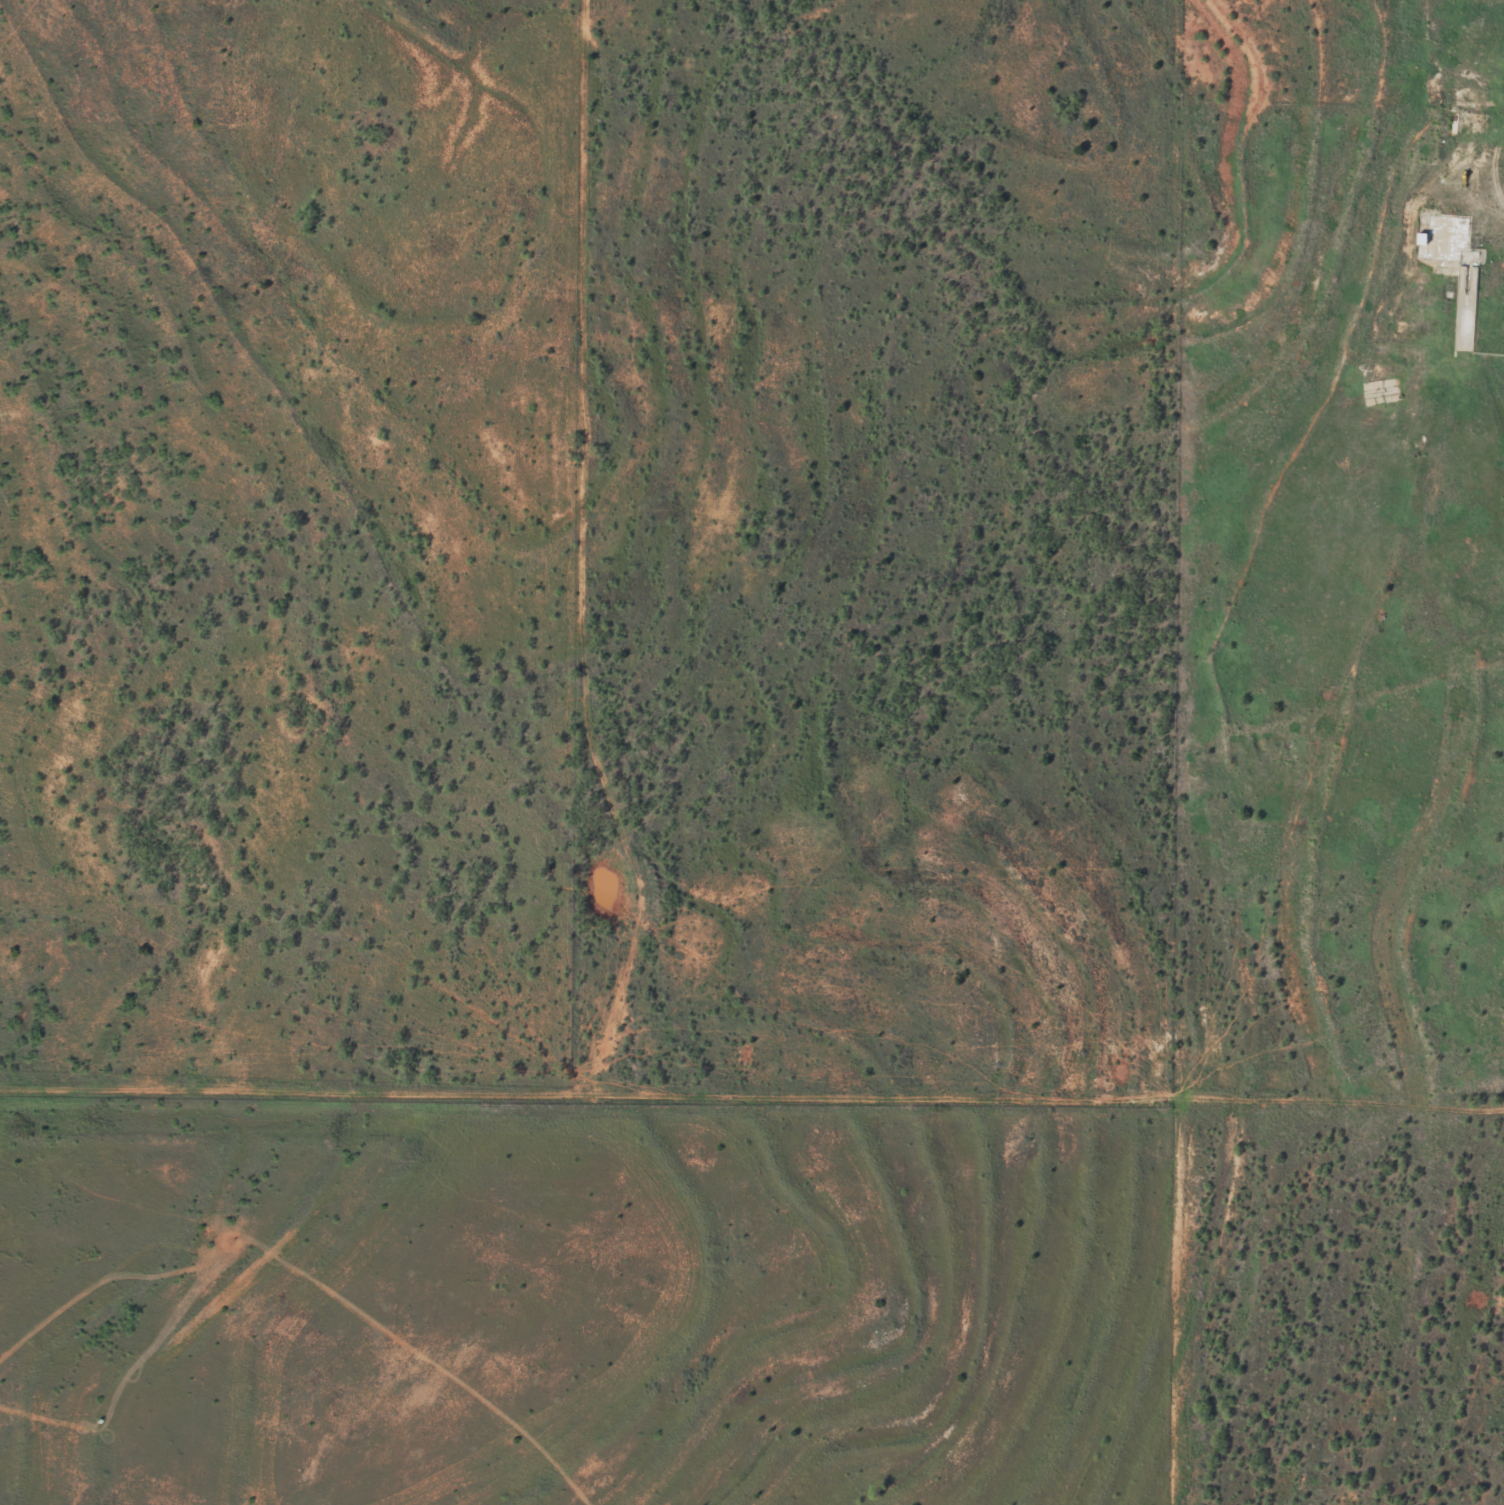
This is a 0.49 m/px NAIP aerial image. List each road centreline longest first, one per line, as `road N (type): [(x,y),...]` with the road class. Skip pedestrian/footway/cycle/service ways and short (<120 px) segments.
road 1 (residential): [(1503,1134),(0,1114)]

